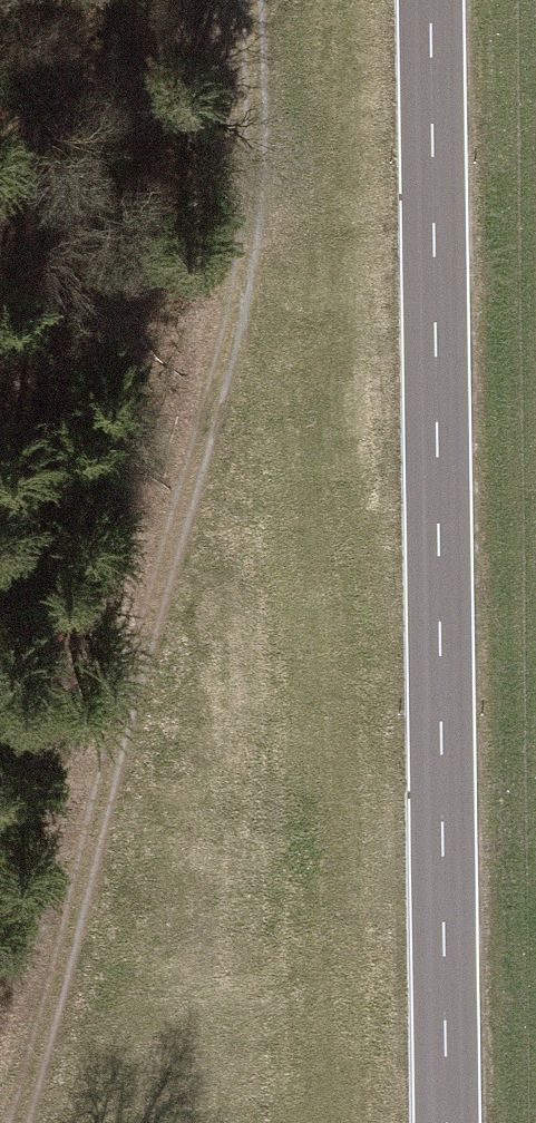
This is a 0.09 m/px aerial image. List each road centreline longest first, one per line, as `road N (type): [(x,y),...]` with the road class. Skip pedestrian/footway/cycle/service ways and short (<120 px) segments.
road 1 (track): [(252,0),(252,282),(34,1122)]
road 2 (tertiary): [(449,1122),(435,0)]

